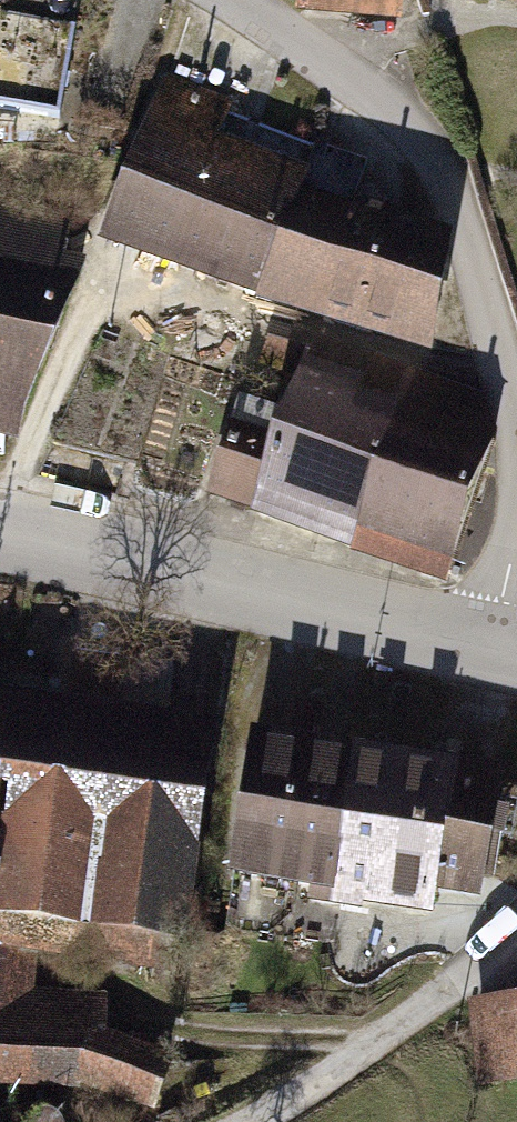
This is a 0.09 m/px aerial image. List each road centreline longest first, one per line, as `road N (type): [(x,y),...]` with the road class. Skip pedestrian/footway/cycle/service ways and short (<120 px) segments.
road 1 (residential): [(516,415),(451,180),(425,142),(384,103),(230,0)]
road 2 (residential): [(493,650),(0,532)]
road 3 (track): [(516,927),(323,1082),(248,1121)]
road 4 (residential): [(493,650),(516,518)]

